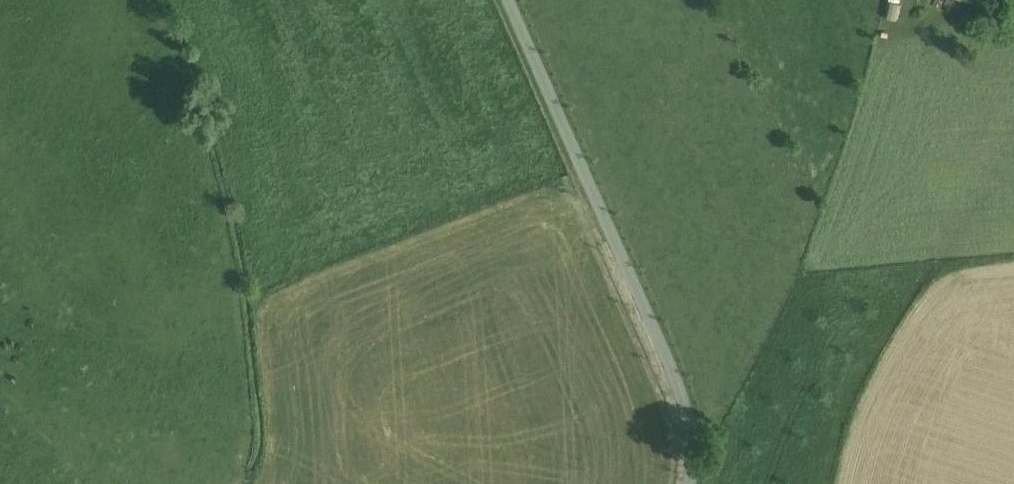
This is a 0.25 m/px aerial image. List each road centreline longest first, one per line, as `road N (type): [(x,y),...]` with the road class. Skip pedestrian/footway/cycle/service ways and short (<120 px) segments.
road 1 (unclassified): [(506,0),(690,427),(689,483)]

